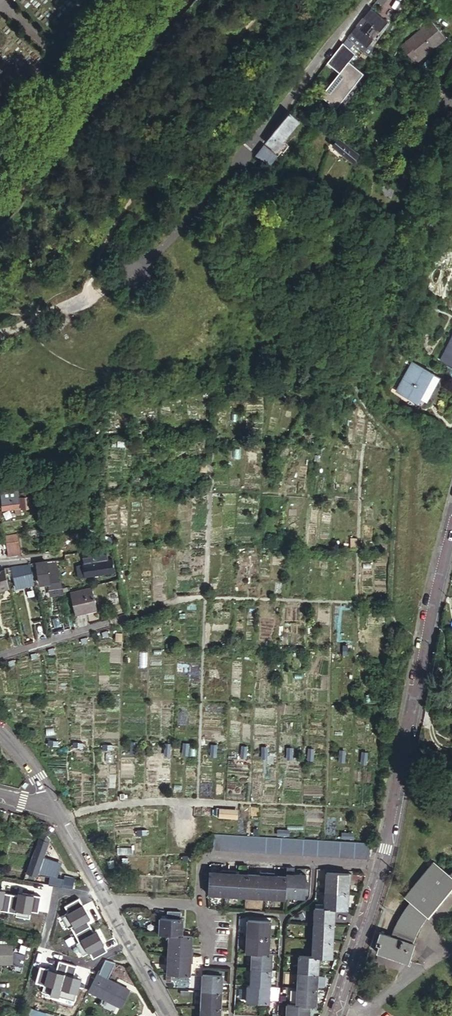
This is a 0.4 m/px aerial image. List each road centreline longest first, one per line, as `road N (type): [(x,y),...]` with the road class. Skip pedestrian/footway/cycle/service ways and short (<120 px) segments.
road 1 (unclassified): [(0,331),(132,271),(250,155),(371,0)]
road 2 (residential): [(330,1015),(386,848),(451,536)]
road 3 (residential): [(47,804),(169,1015)]

